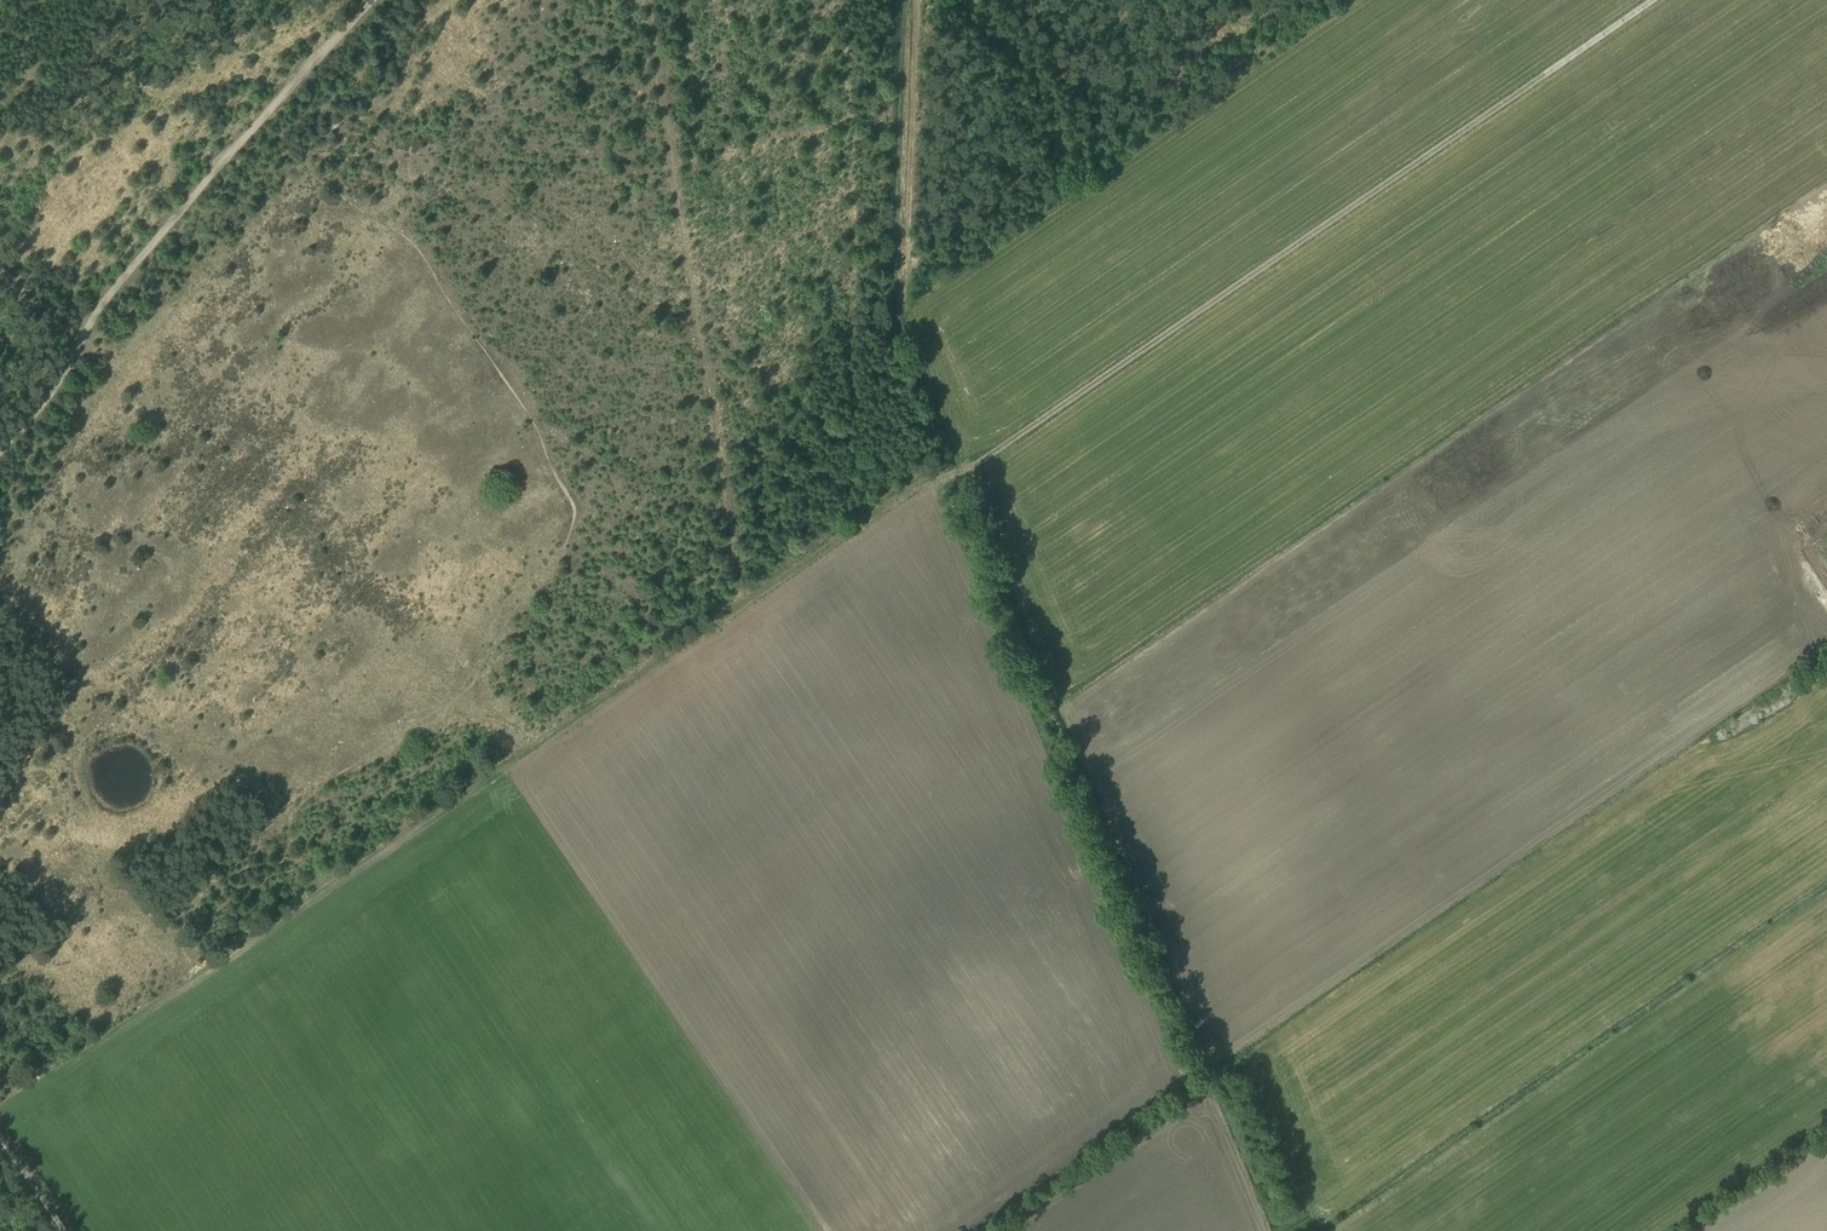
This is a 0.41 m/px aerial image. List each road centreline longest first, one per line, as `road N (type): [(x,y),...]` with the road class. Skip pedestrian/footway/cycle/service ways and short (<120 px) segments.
road 1 (track): [(0,452),(61,389),(116,285),(374,0)]

